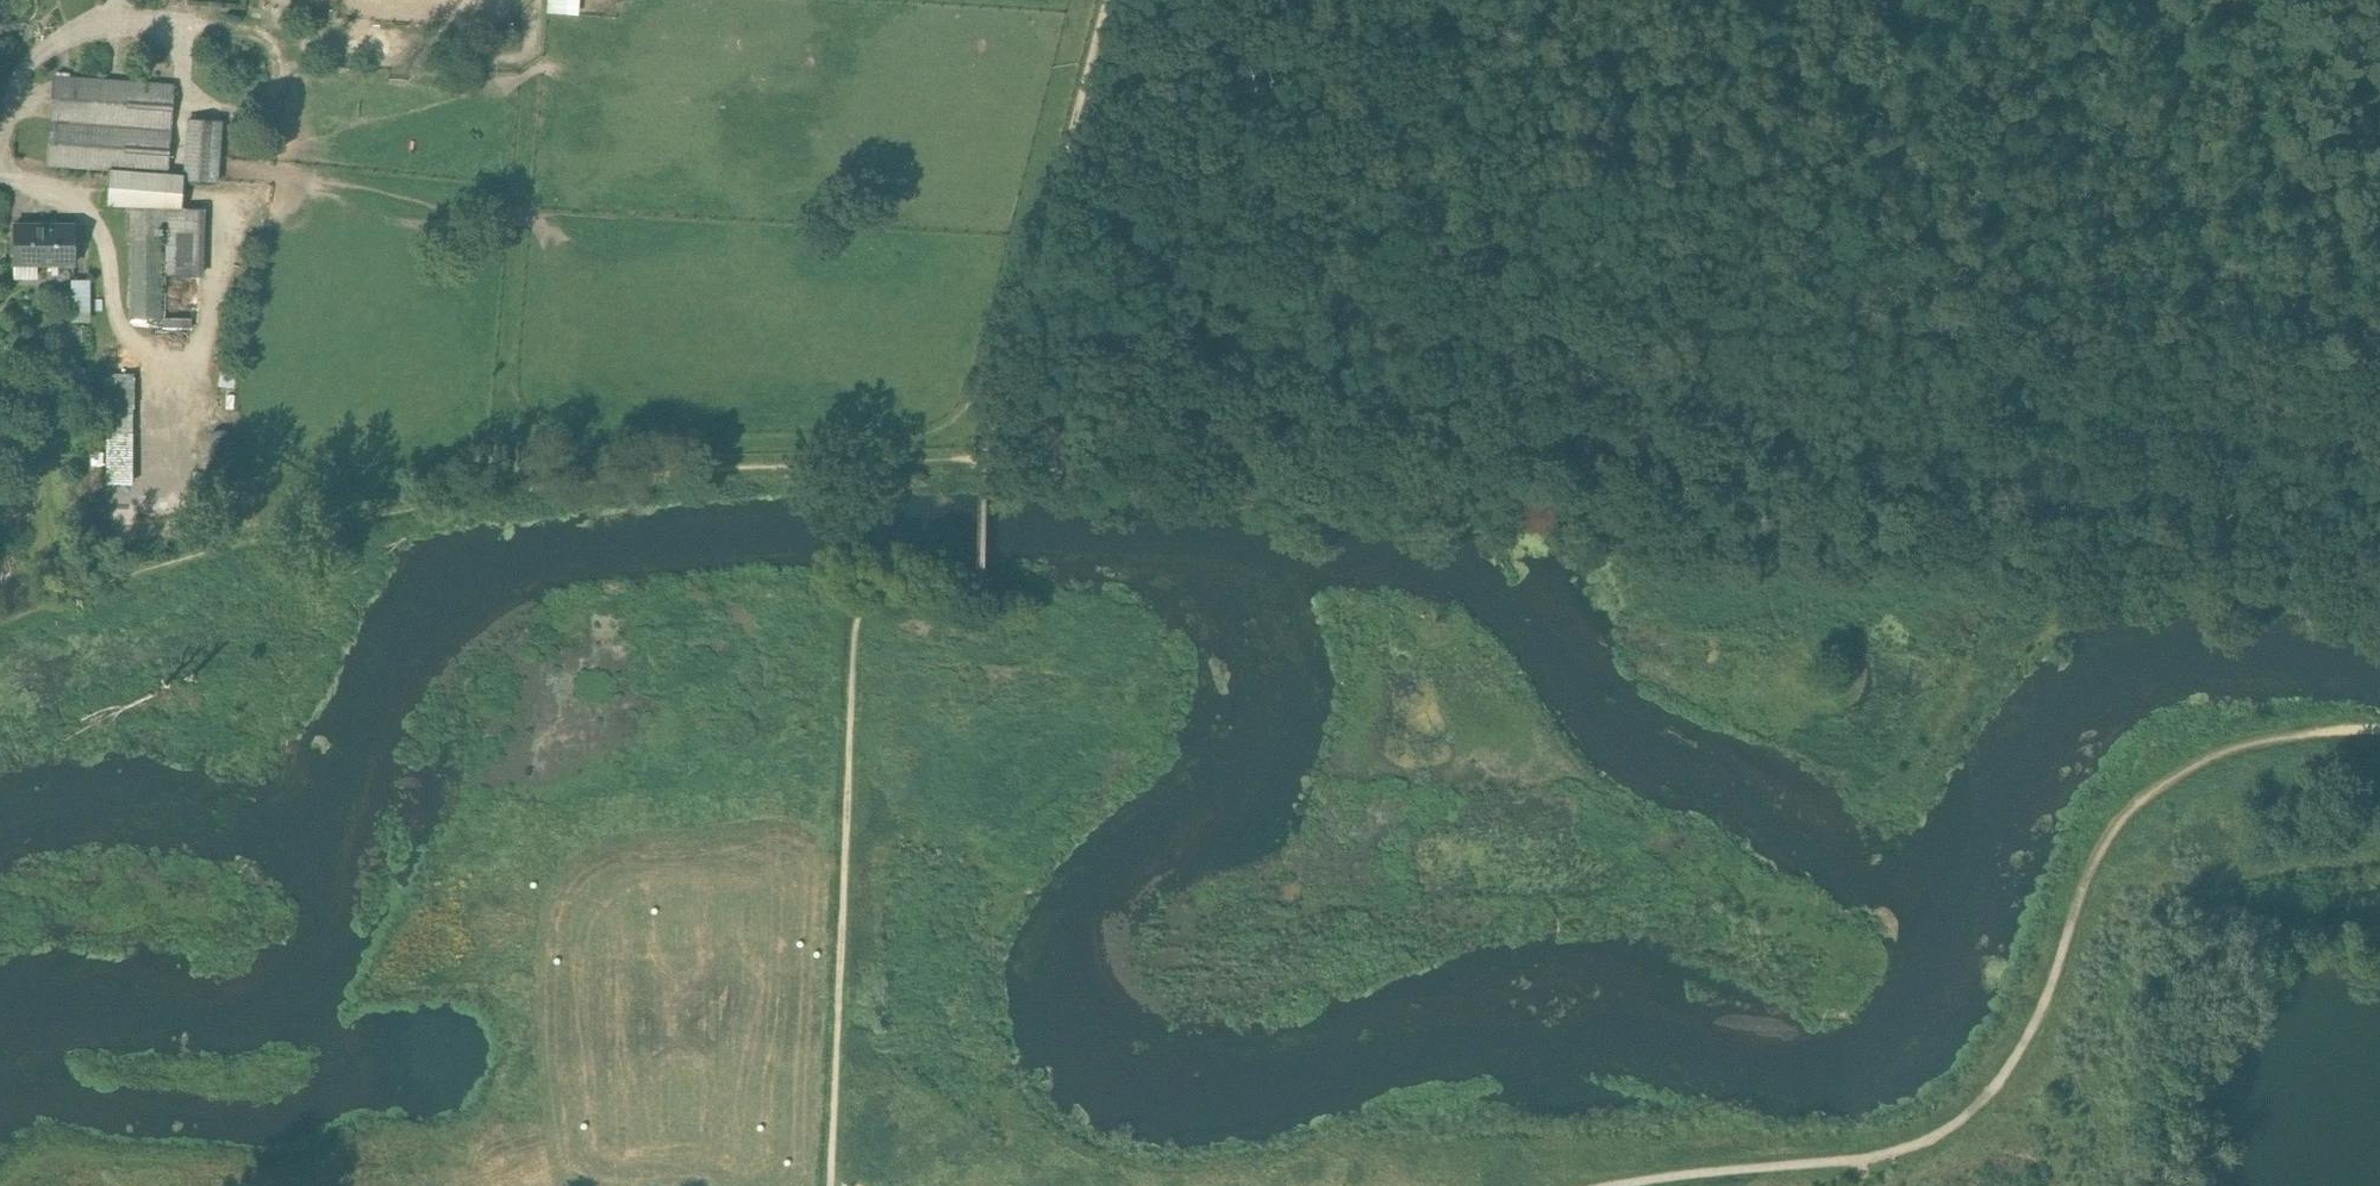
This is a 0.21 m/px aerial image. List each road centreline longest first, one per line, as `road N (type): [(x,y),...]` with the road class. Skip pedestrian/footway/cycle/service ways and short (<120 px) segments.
road 1 (track): [(2379,362),(1712,200),(1090,99)]
road 2 (track): [(1116,0),(989,468)]

